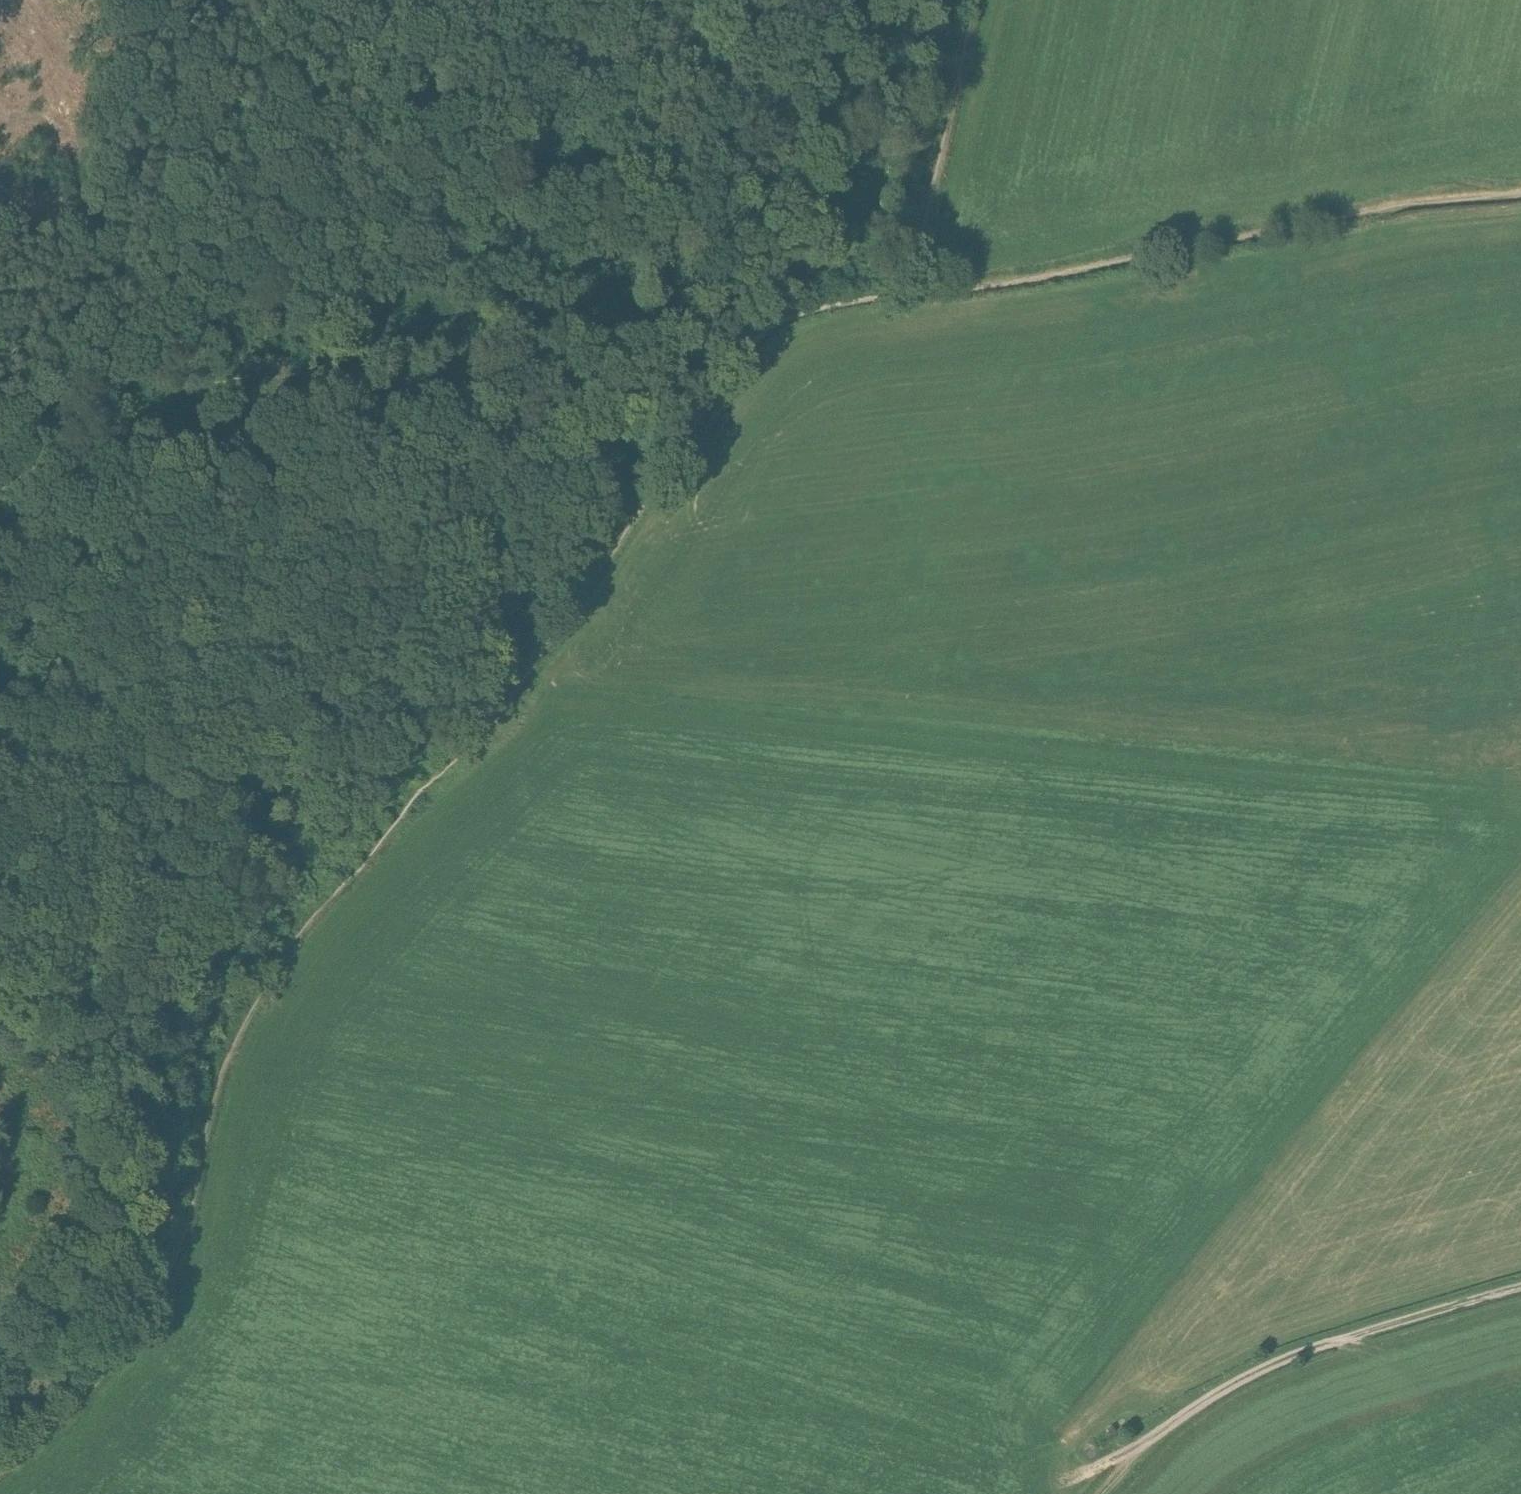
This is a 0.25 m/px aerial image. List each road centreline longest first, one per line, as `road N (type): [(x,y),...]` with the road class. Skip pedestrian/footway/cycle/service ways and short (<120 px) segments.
road 1 (track): [(0,1470),(90,1387),(160,1291),(229,1047),(288,947),(420,789),(500,708),(705,406)]
road 2 (track): [(705,406),(461,501),(210,675),(144,701),(0,723)]
road 3 (track): [(1520,192),(1394,205),(995,284),(916,289)]
road 4 (track): [(1100,1493),(1151,1441),(1247,1376),(1315,1347),(1520,1287)]
road 5 (track): [(971,0),(919,239),(916,289)]
road 6 (track): [(705,406),(749,345),(787,318),(916,289)]

